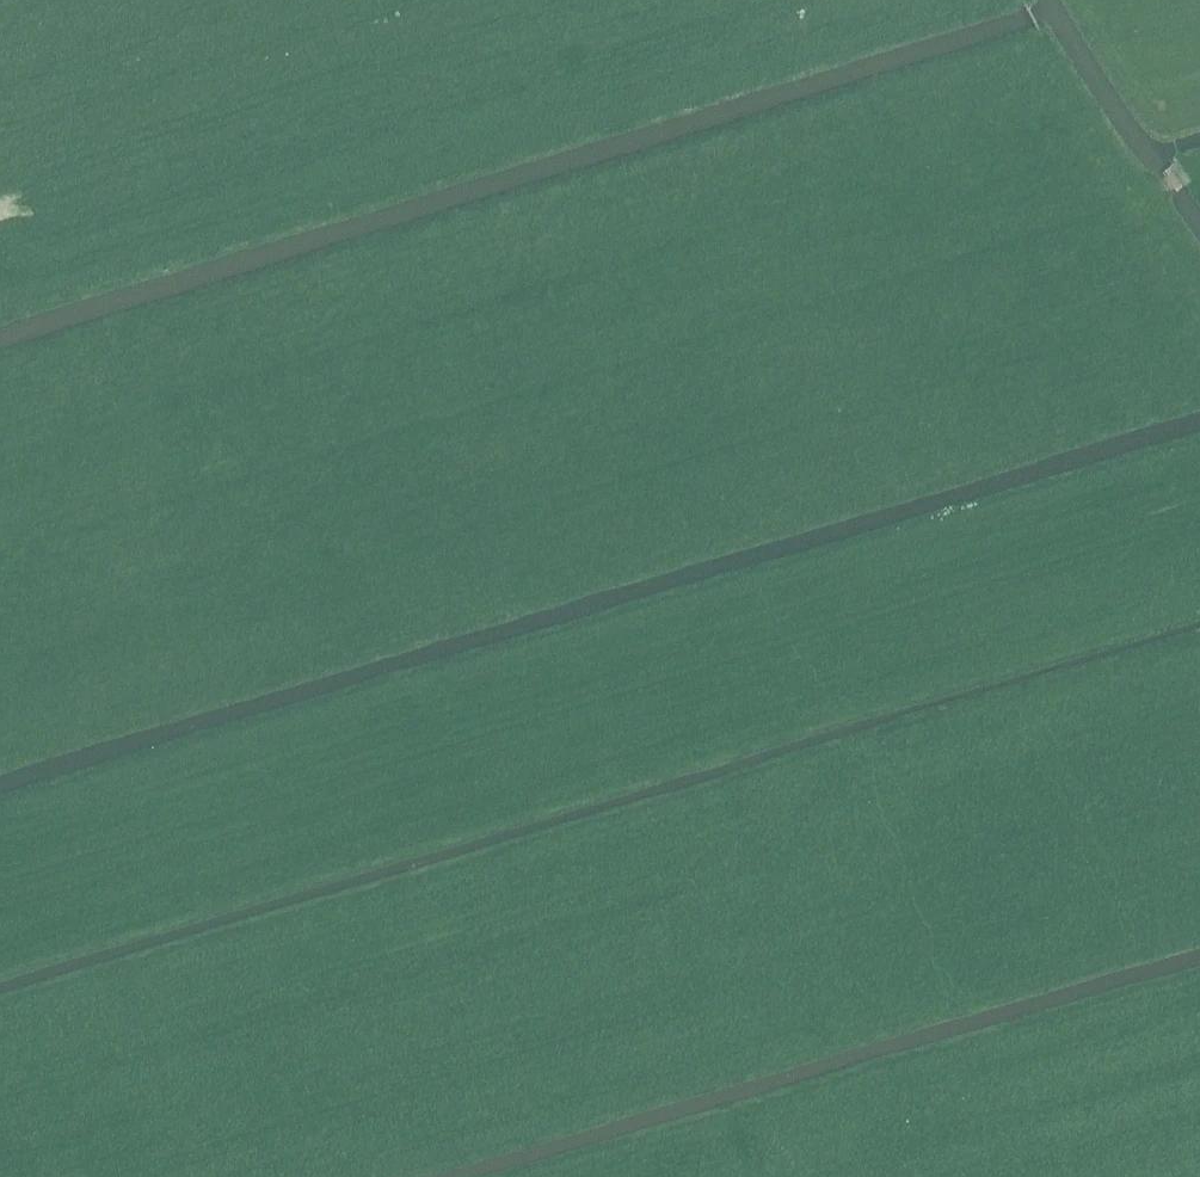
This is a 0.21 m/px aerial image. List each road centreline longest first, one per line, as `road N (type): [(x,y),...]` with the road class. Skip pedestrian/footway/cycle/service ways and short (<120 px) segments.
road 1 (track): [(866,1028),(1199,928)]

